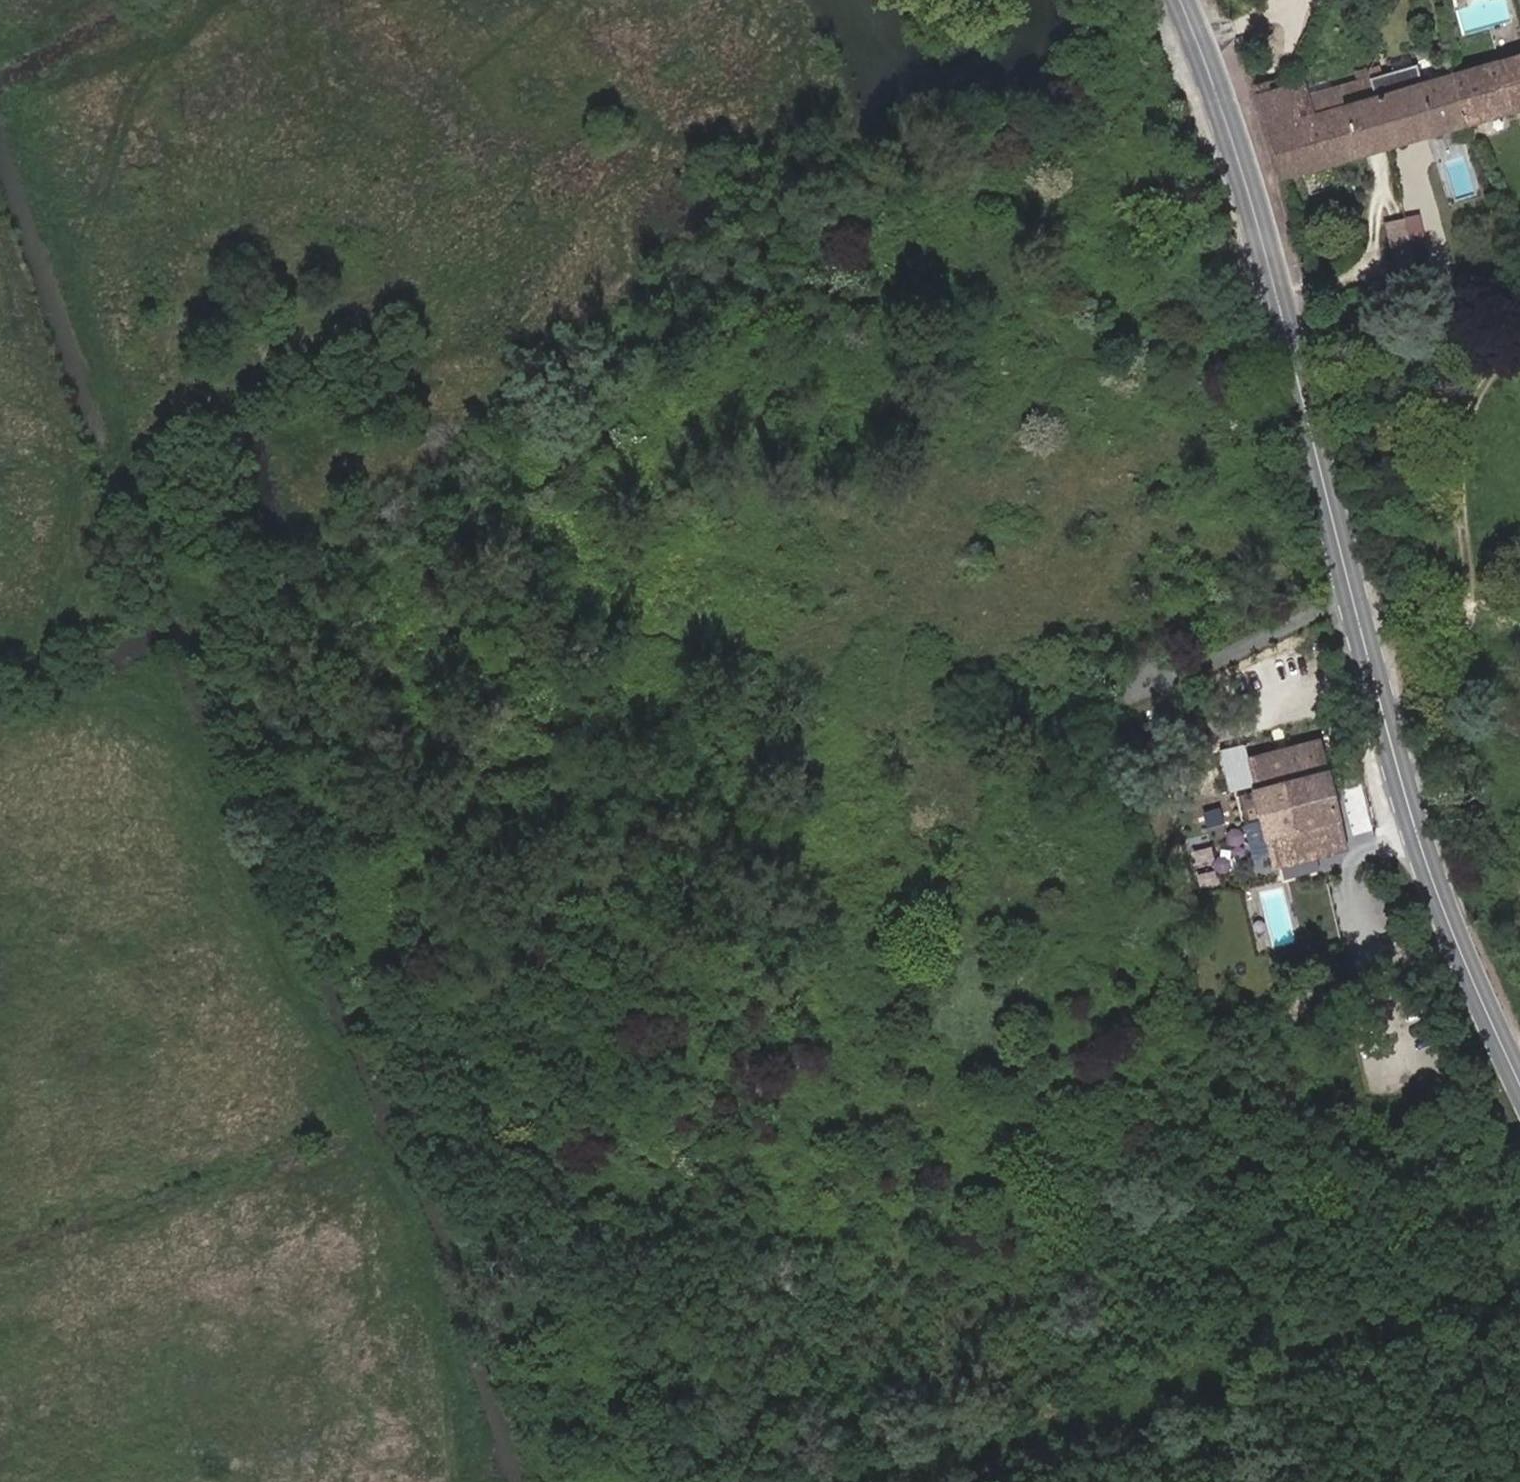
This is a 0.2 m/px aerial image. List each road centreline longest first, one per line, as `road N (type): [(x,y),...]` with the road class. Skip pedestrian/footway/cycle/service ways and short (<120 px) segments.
road 1 (tertiary): [(1519,1079),(1428,864),(1255,220),(1180,0)]

